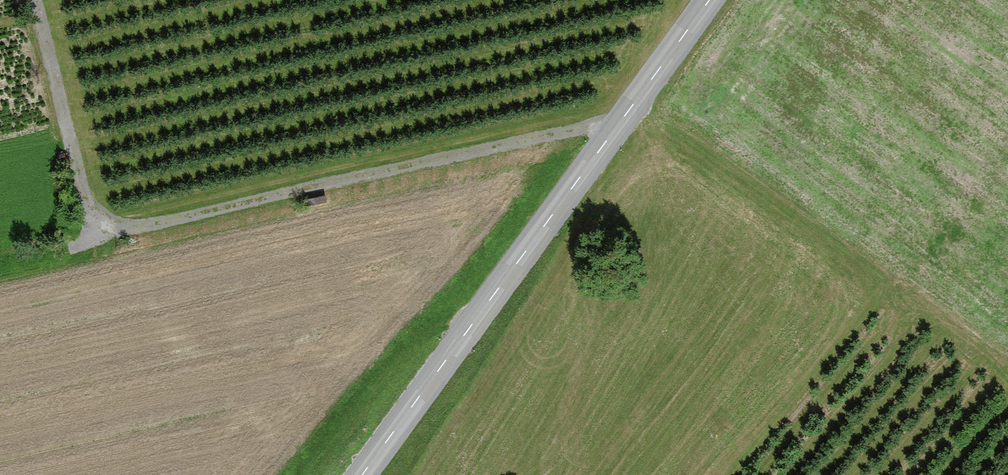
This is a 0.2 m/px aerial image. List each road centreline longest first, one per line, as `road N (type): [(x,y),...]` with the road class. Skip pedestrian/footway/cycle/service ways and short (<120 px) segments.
road 1 (track): [(0,258),(623,119)]
road 2 (tertiary): [(710,0),(362,474)]

